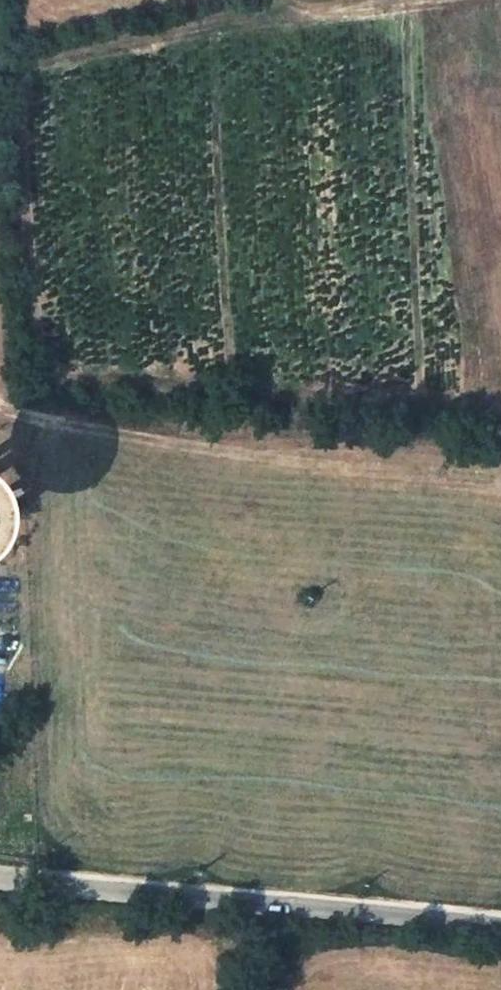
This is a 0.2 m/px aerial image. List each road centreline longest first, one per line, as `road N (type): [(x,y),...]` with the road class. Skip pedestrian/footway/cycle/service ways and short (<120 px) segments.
road 1 (unclassified): [(500,923),(0,875)]

